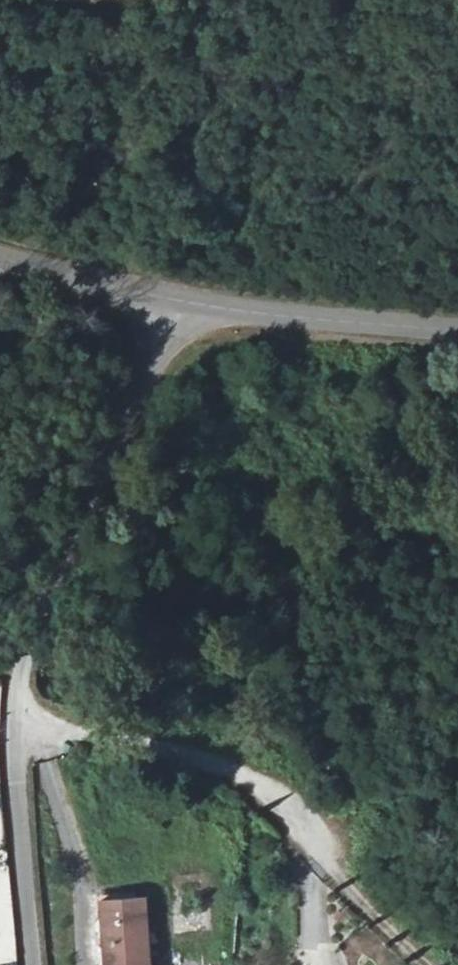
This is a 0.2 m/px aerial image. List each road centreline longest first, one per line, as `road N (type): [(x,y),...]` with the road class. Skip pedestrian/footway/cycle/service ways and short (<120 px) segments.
road 1 (unclassified): [(35,964),(18,783),(33,658),(174,295)]
road 2 (track): [(23,716),(266,784),(450,964)]
road 3 (secondary): [(457,334),(174,295)]
road 4 (secondary): [(174,295),(0,256)]

